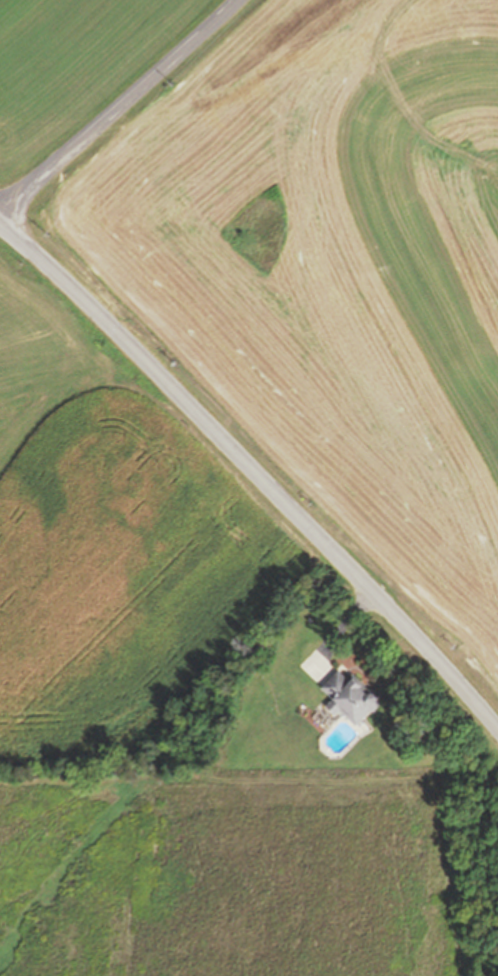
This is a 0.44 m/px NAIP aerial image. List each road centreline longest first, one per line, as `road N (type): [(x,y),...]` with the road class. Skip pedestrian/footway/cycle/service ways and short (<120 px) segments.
road 1 (secondary): [(497,725),(302,516),(0,219)]
road 2 (track): [(120,795),(164,783),(429,780),(497,772)]
road 3 (residential): [(0,215),(235,0)]

